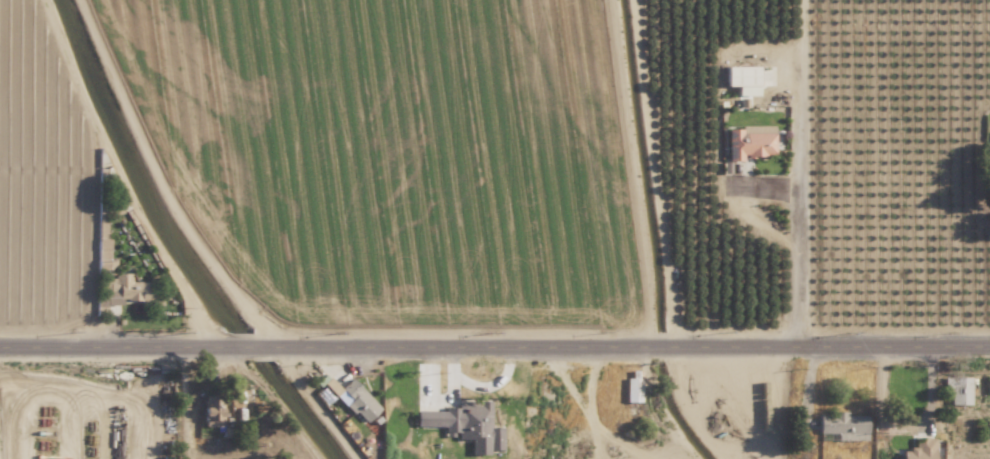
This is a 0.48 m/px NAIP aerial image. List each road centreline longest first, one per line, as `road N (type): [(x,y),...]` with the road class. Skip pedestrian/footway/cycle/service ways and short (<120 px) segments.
road 1 (tertiary): [(0,351),(989,348)]
road 2 (track): [(80,0),(146,152),(273,352)]
road 3 (track): [(795,215),(803,0)]

